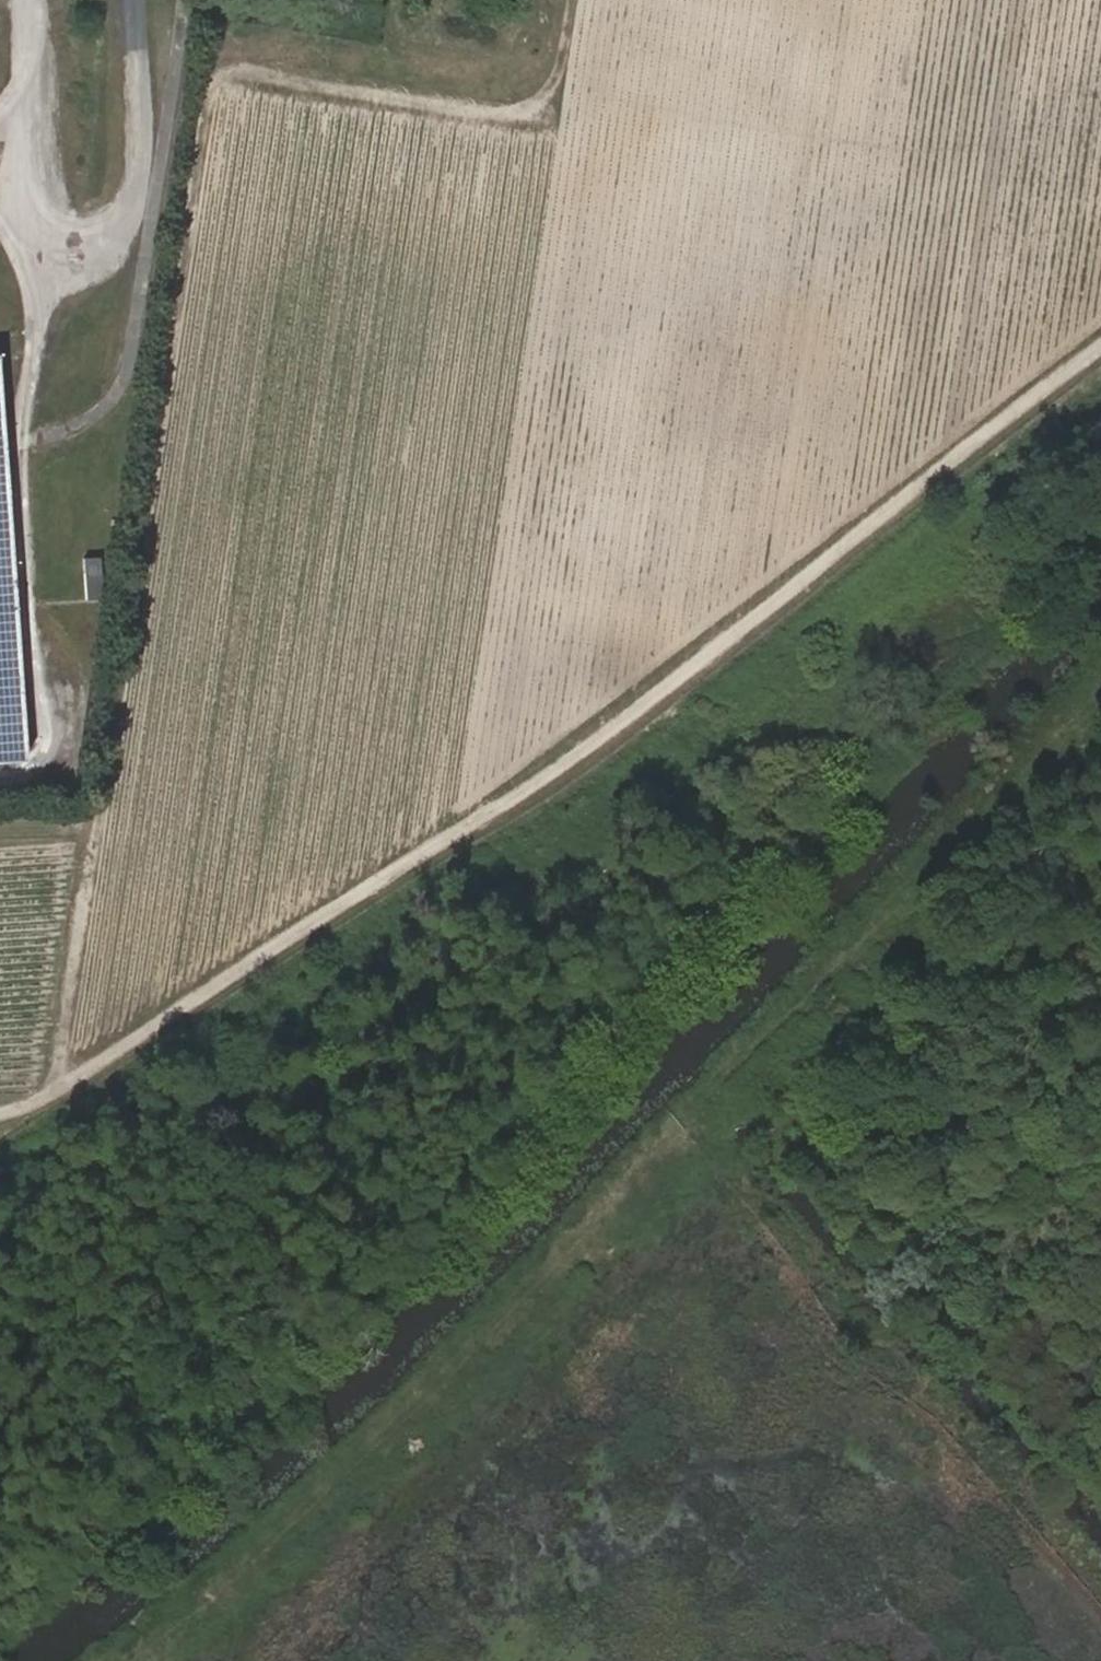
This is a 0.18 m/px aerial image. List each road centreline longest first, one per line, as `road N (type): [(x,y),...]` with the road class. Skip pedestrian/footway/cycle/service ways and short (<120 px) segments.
road 1 (track): [(1100,344),(626,721),(23,1107),(0,1109)]

